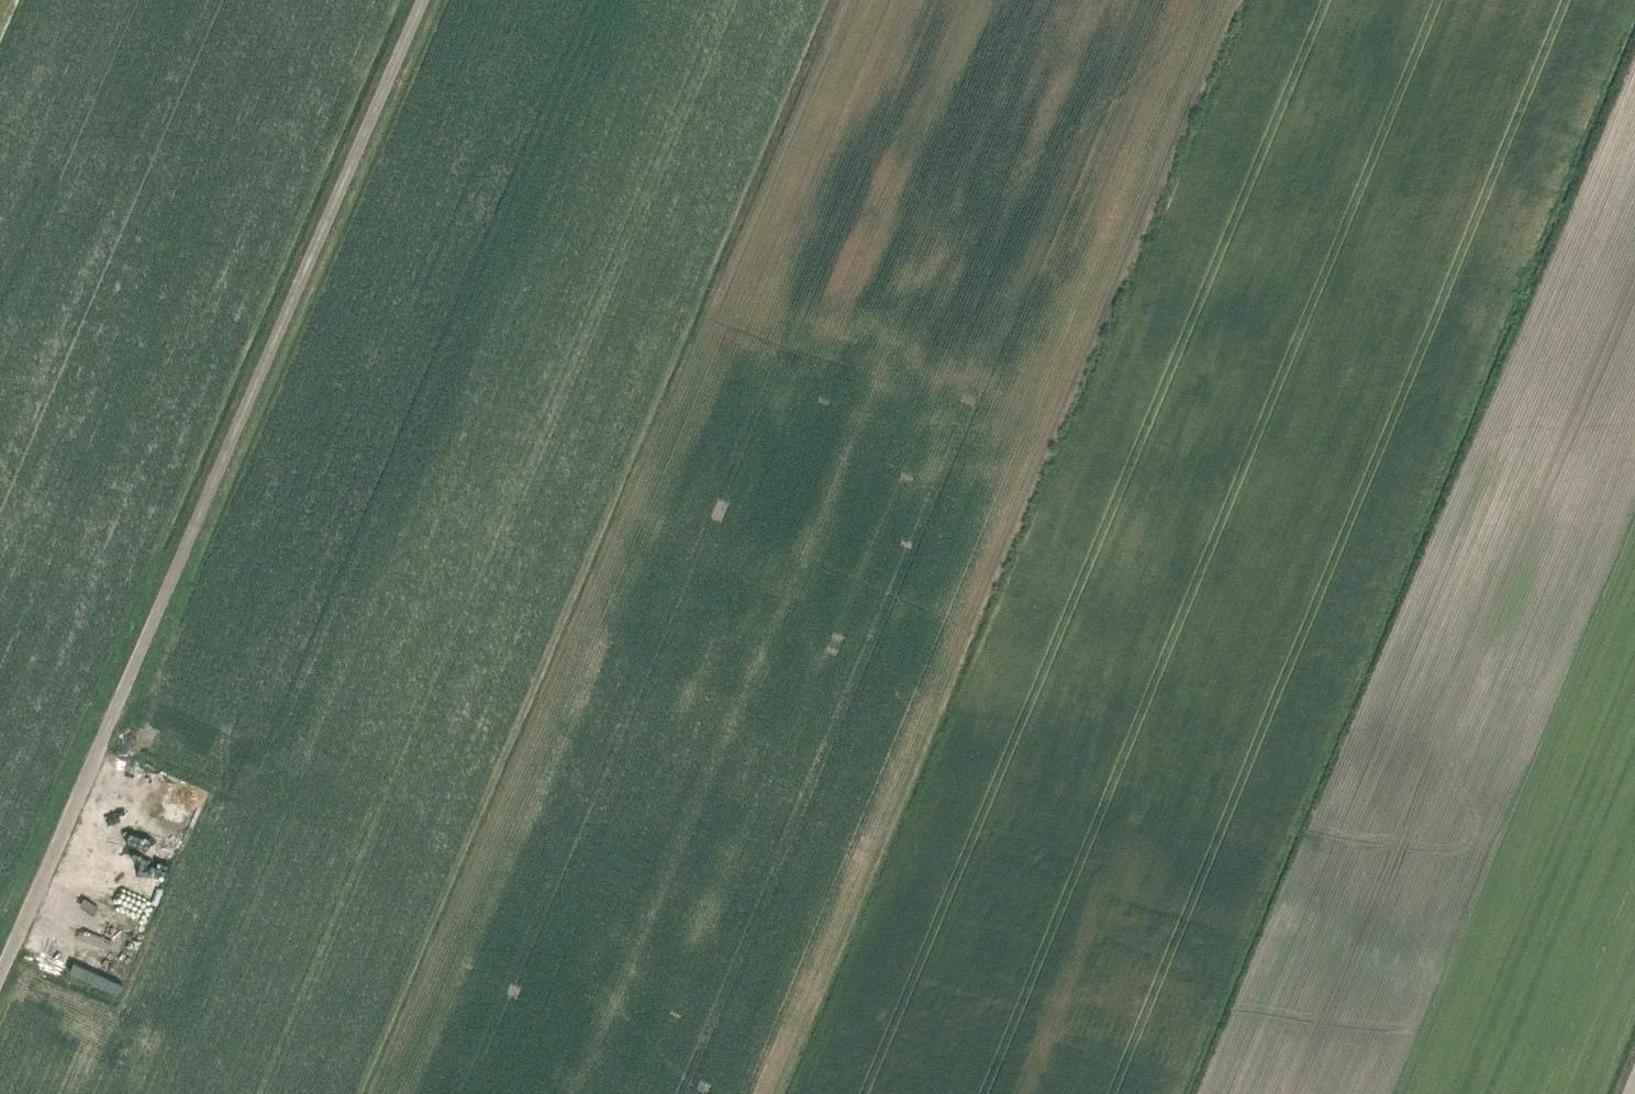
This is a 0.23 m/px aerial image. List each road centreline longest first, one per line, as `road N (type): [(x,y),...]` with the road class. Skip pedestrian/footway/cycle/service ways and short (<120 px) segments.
road 1 (unclassified): [(0,979),(421,0)]

